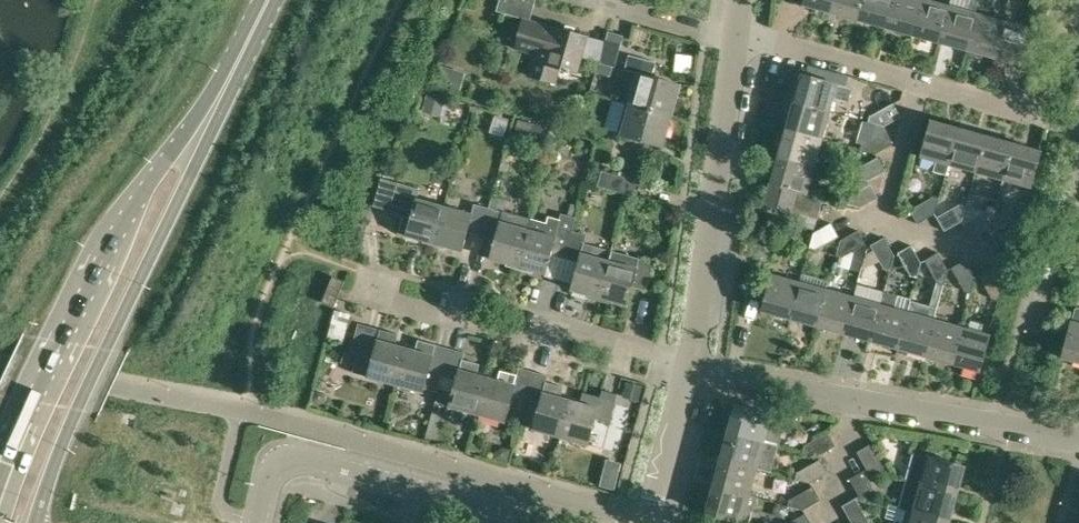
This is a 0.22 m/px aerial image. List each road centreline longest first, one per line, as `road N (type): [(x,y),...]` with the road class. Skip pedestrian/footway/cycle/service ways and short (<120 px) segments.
road 1 (primary): [(35,522),(99,360),(251,42)]
road 2 (primary): [(251,42),(97,255),(0,486)]
road 3 (residential): [(1078,442),(690,362)]
road 4 (residential): [(690,362),(547,323),(543,339),(364,291)]
road 5 (residential): [(690,362),(734,40)]
road 6 (residential): [(1040,115),(735,31)]
road 7 (secondary): [(550,522),(306,456),(281,457),(267,469)]
road 8 (residential): [(651,522),(690,362)]
road 9 (residential): [(734,40),(603,0)]

